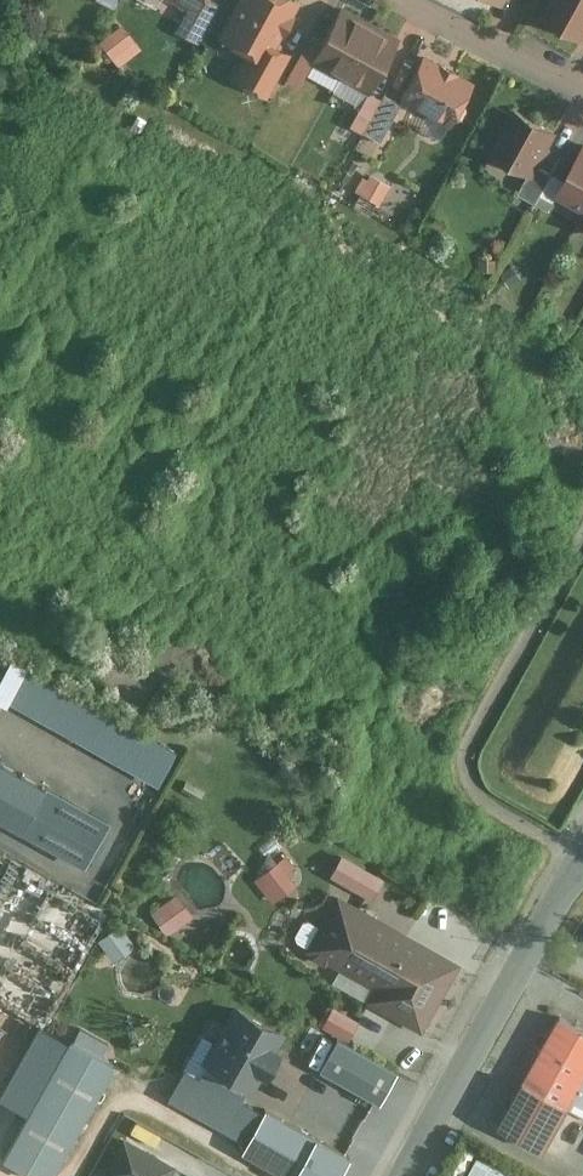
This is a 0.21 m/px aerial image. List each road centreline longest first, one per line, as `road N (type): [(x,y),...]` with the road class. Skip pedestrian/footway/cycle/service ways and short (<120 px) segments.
road 1 (residential): [(582,868),(403,1175)]
road 2 (residential): [(582,93),(377,0)]

